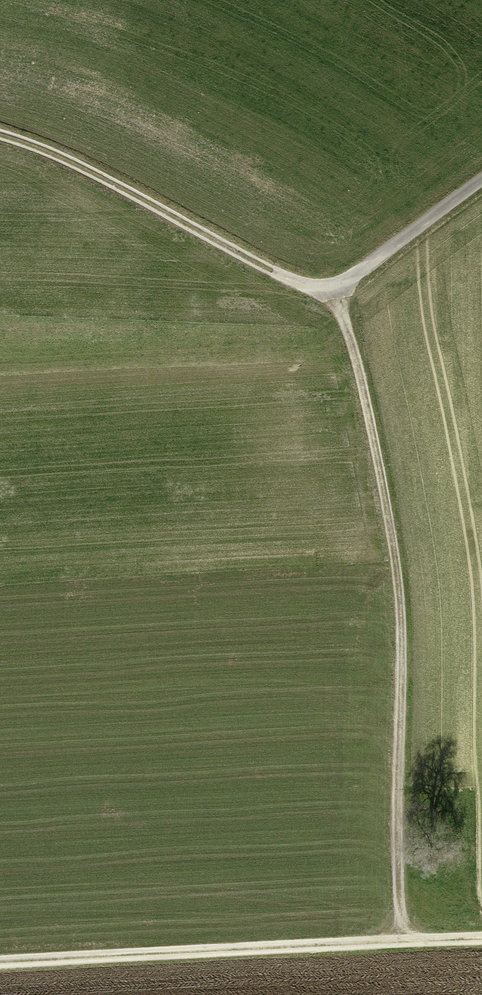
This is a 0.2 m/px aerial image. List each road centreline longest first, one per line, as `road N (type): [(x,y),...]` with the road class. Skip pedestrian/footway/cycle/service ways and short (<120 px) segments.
road 1 (track): [(412,937),(429,841),(428,754),(405,503),(365,342),(331,286)]
road 2 (track): [(0,149),(318,288),(350,282),(481,176)]
road 3 (track): [(481,935),(0,961)]

